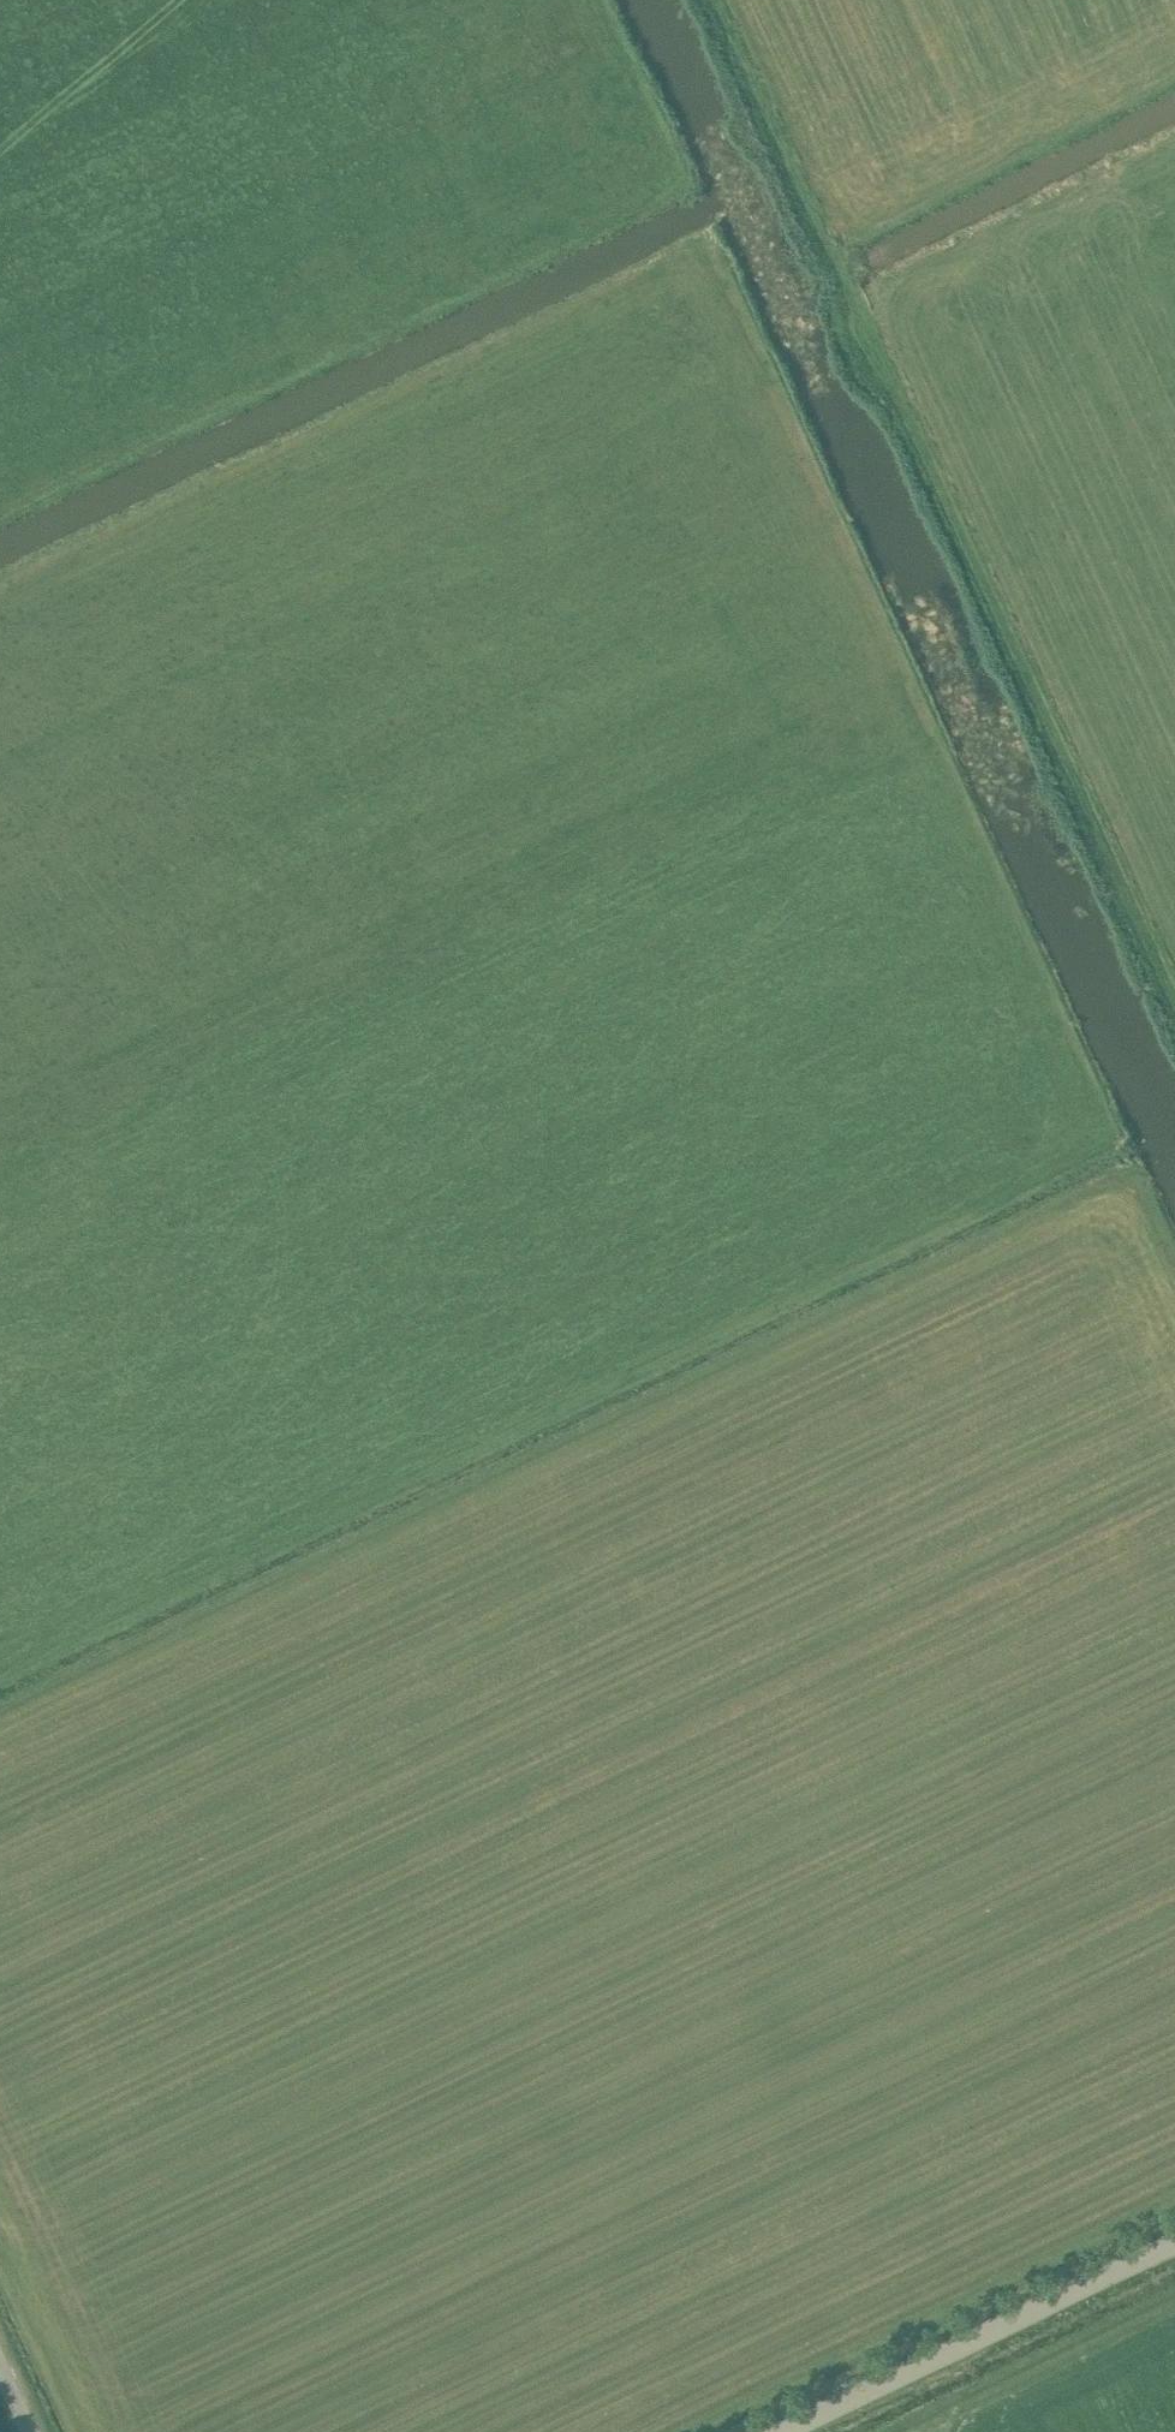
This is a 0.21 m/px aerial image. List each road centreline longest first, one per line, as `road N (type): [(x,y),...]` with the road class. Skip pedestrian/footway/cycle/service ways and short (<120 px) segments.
road 1 (track): [(713,0),(1174,1011)]
road 2 (unclassified): [(799,2431),(1174,2242)]

